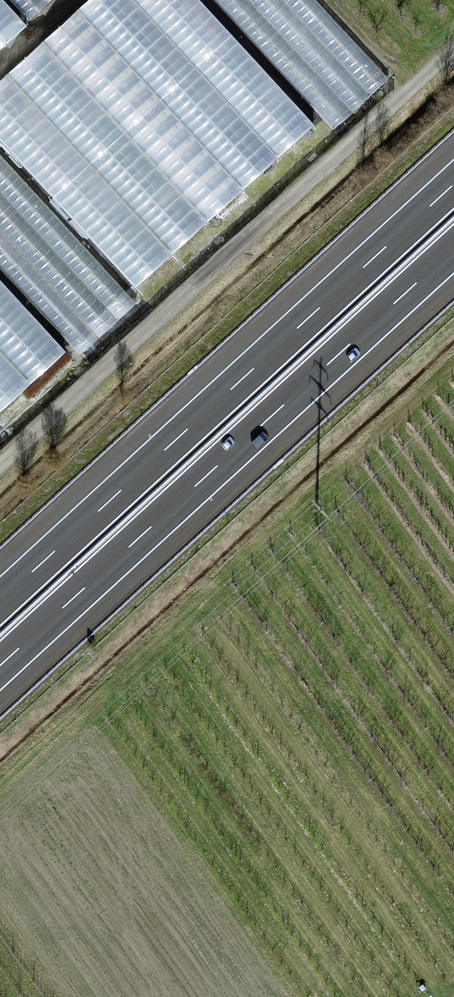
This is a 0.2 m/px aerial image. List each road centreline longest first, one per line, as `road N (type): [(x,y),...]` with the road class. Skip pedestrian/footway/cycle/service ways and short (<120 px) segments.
road 1 (motorway): [(0,666),(453,249)]
road 2 (motorway): [(453,184),(0,601)]
road 3 (track): [(453,50),(0,464)]

